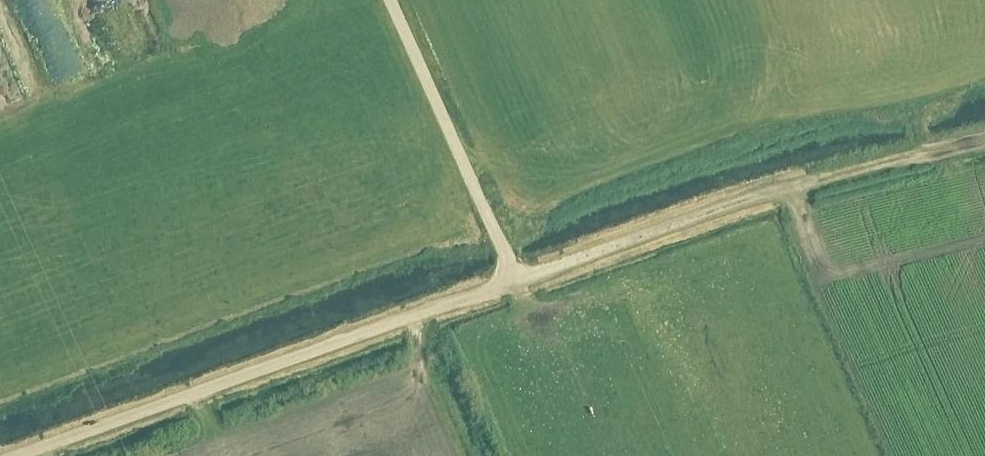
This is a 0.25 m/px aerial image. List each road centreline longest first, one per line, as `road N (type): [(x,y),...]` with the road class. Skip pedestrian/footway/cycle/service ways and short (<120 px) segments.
road 1 (track): [(22,455),(516,279)]
road 2 (track): [(516,279),(747,200),(984,143)]
road 3 (track): [(516,279),(389,0)]

